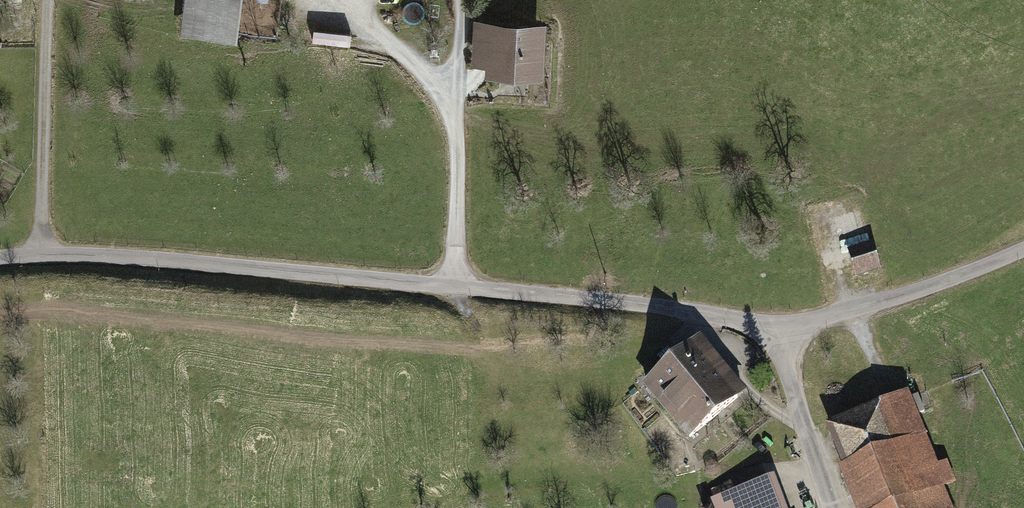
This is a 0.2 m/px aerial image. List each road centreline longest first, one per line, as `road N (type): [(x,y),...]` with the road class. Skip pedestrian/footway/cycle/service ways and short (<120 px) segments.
road 1 (unclassified): [(453,285),(38,257),(0,264)]
road 2 (unclassified): [(777,337),(696,314),(453,285)]
road 3 (residential): [(453,285),(466,7)]
road 4 (unclassified): [(1023,249),(777,337)]
road 5 (track): [(38,257),(47,0)]
road 6 (unclassified): [(831,507),(777,337)]

